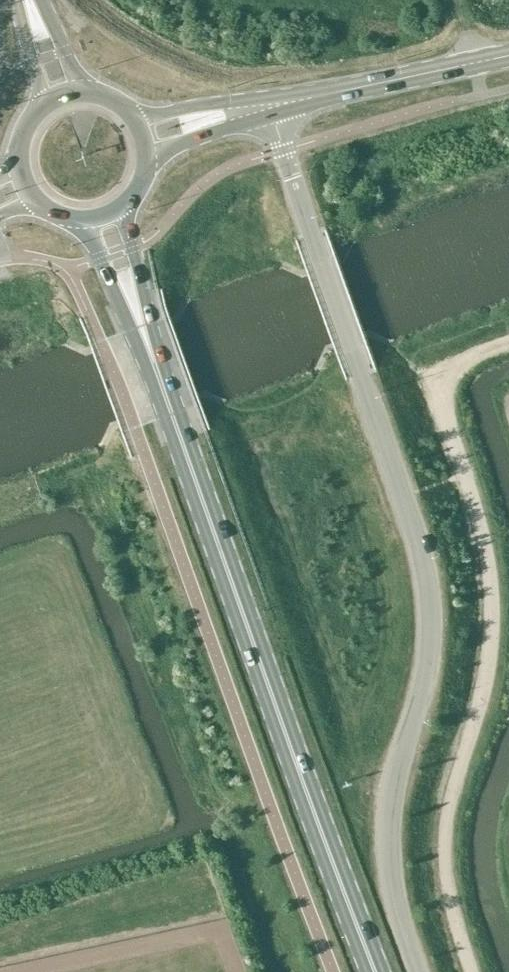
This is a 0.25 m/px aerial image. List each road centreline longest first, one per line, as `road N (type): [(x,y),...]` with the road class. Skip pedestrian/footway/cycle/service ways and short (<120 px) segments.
road 1 (unclassified): [(420,971),(392,892),(389,836),(430,649),(428,573),(273,105)]
road 2 (primary): [(375,971),(141,324)]
road 3 (track): [(469,971),(446,880),(446,838),(494,623),(491,555),(467,474)]
road 4 (primary): [(508,55),(273,105)]
road 5 (track): [(467,474),(442,383),(454,365),(508,344)]
road 6 (primary): [(273,105),(132,118)]
road 7 (primary): [(146,156),(273,105)]
road 8 (primary): [(81,219),(141,324)]
road 9 (primary): [(141,324),(124,205)]

